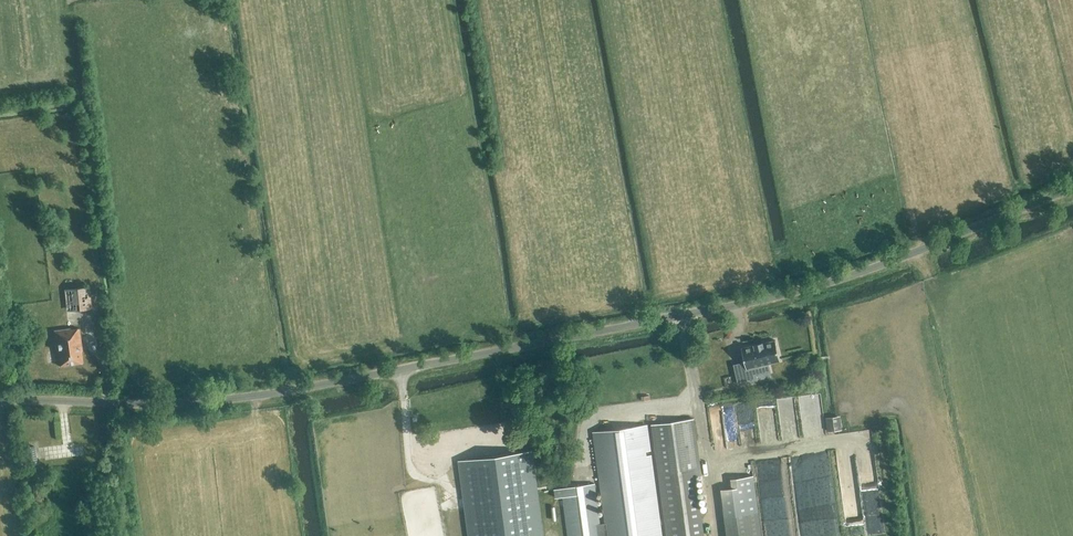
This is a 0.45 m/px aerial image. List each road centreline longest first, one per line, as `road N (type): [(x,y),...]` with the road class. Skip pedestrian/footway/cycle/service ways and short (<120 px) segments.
road 1 (unclassified): [(0,411),(167,406),(277,393),(737,306),(891,269),(1072,190)]

